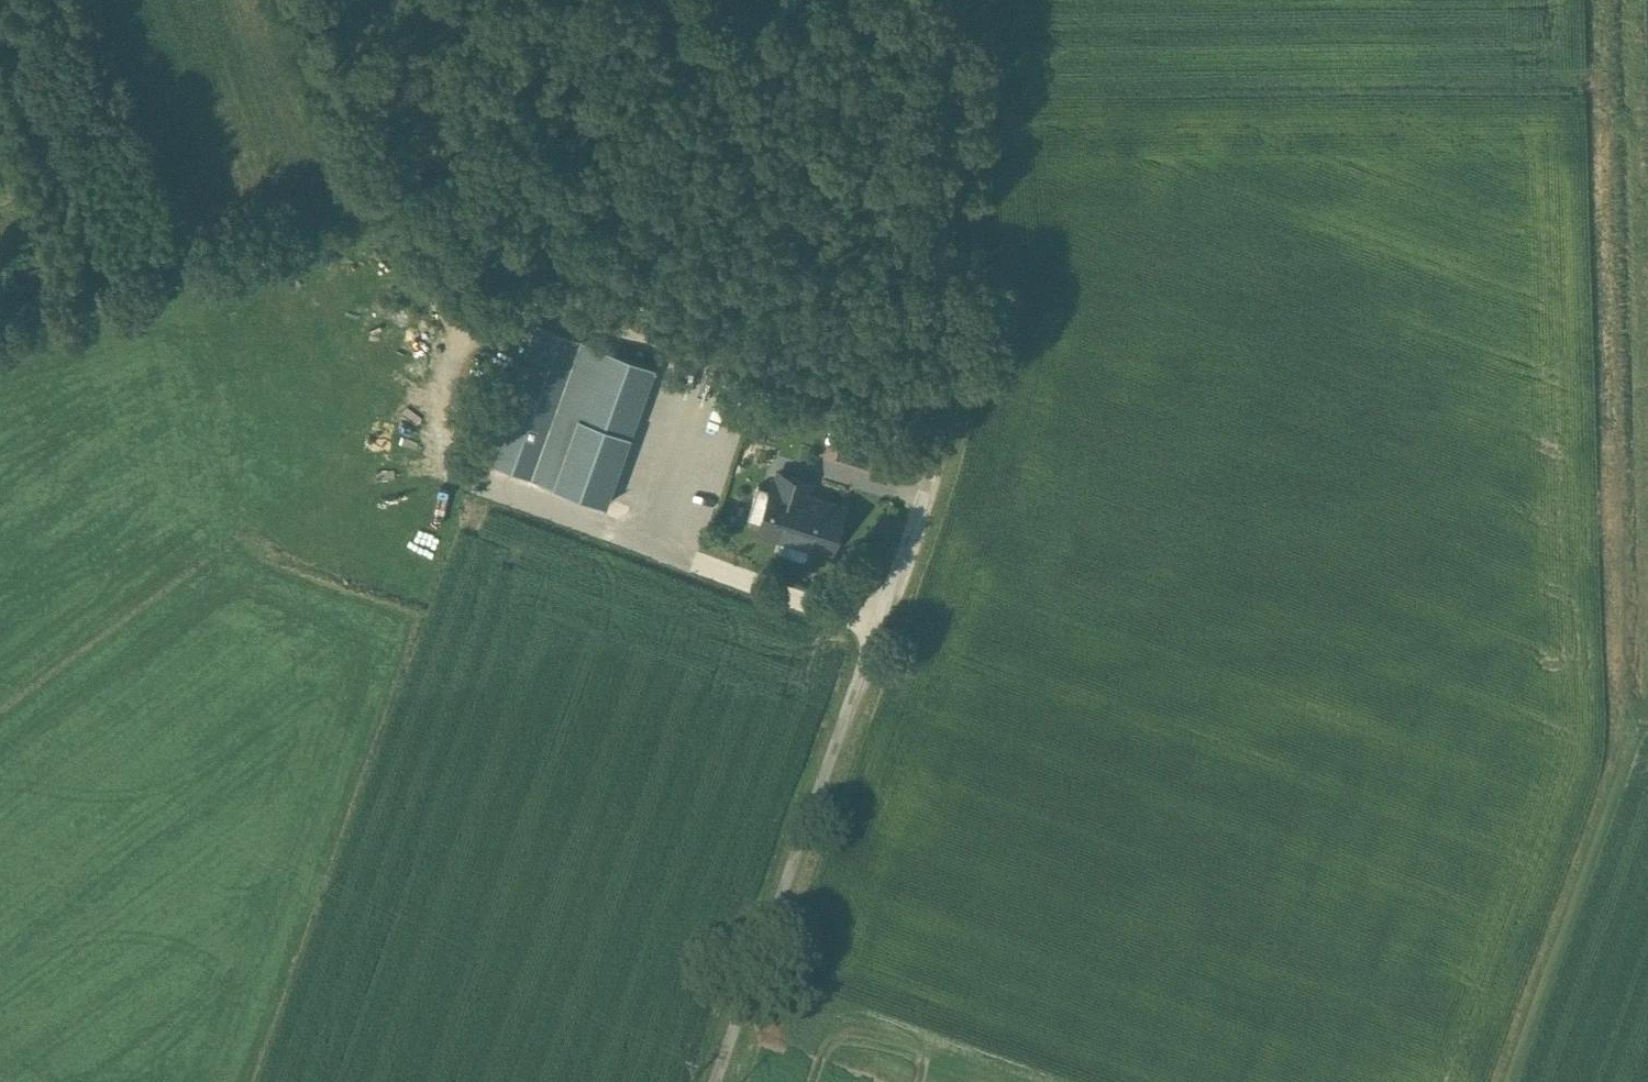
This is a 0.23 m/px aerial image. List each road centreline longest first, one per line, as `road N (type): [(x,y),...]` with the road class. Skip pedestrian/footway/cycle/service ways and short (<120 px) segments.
road 1 (unclassified): [(714,1081),(945,424),(931,0)]
road 2 (track): [(1629,725),(1500,1081)]

